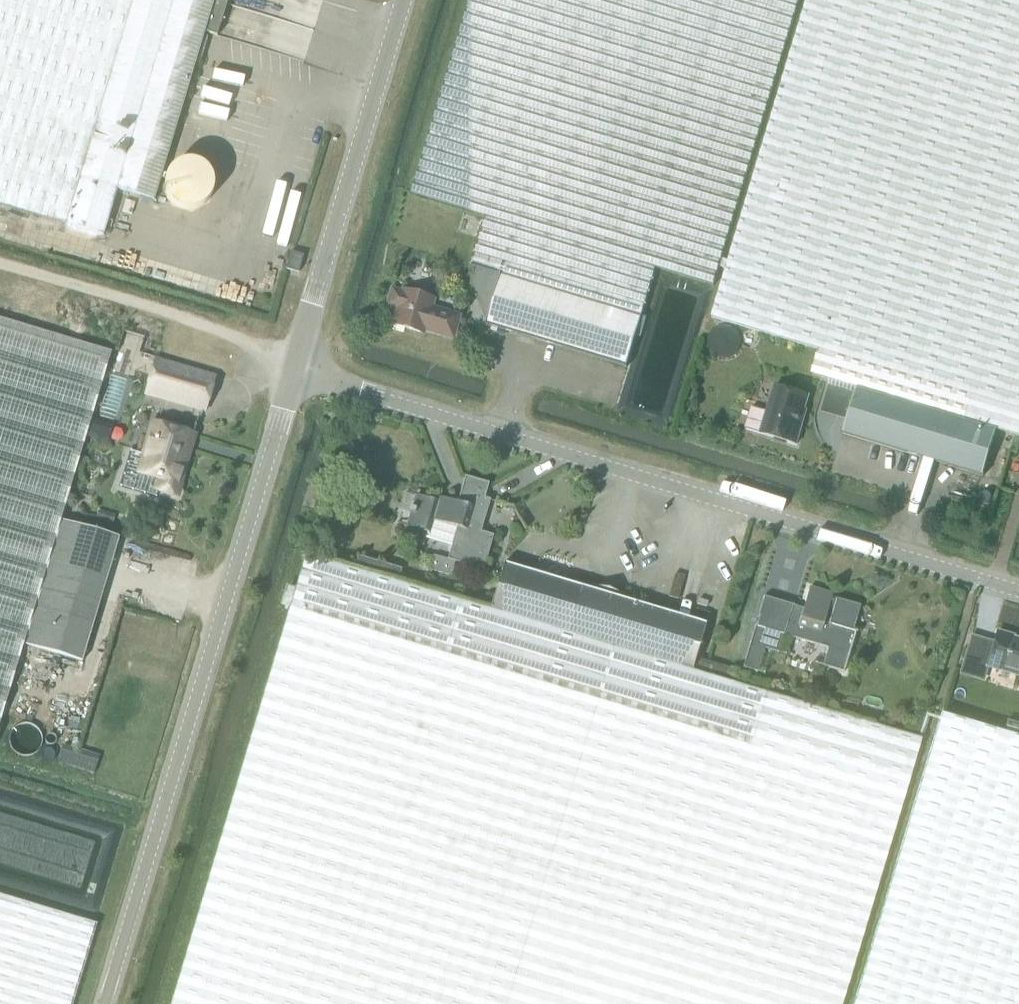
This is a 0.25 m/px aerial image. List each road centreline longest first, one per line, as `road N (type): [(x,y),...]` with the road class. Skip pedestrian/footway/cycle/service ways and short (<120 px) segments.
road 1 (unclassified): [(1018,597),(296,370)]
road 2 (unclassified): [(103,1003),(296,370)]
road 3 (unclassified): [(296,370),(403,0)]
road 4 (track): [(0,263),(300,355)]

